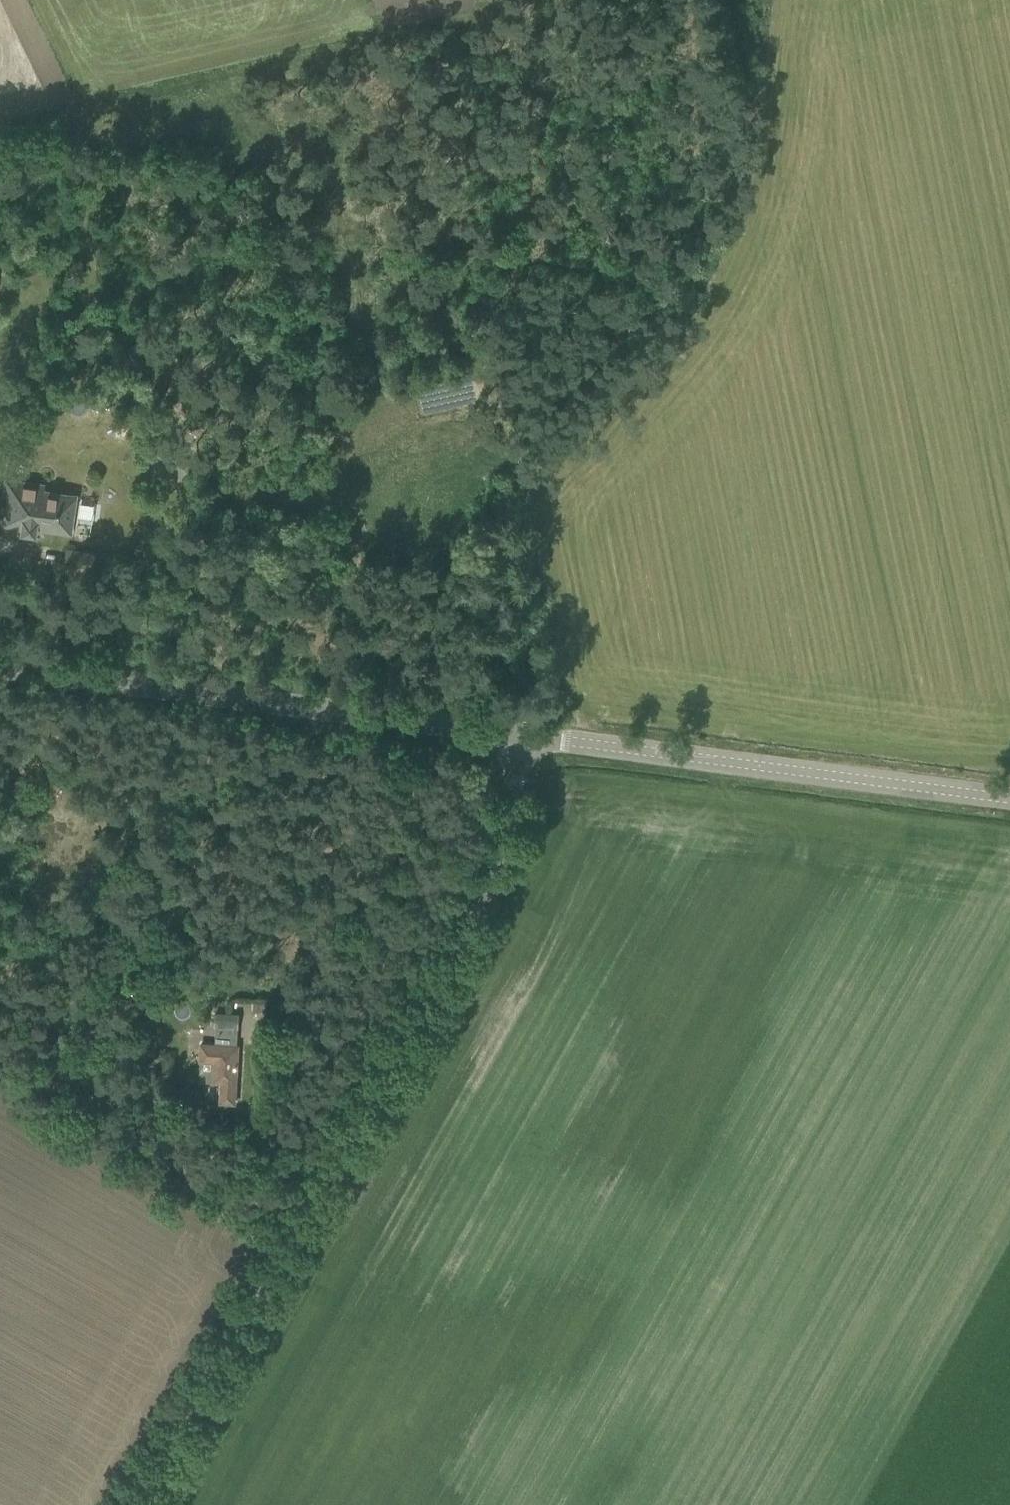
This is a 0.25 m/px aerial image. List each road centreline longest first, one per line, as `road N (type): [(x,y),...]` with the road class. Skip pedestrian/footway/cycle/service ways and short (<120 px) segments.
road 1 (unclassified): [(148,1504),(479,907),(507,827),(518,734)]
road 2 (tertiary): [(518,734),(0,663)]
road 3 (tertiary): [(518,734),(1009,795)]

